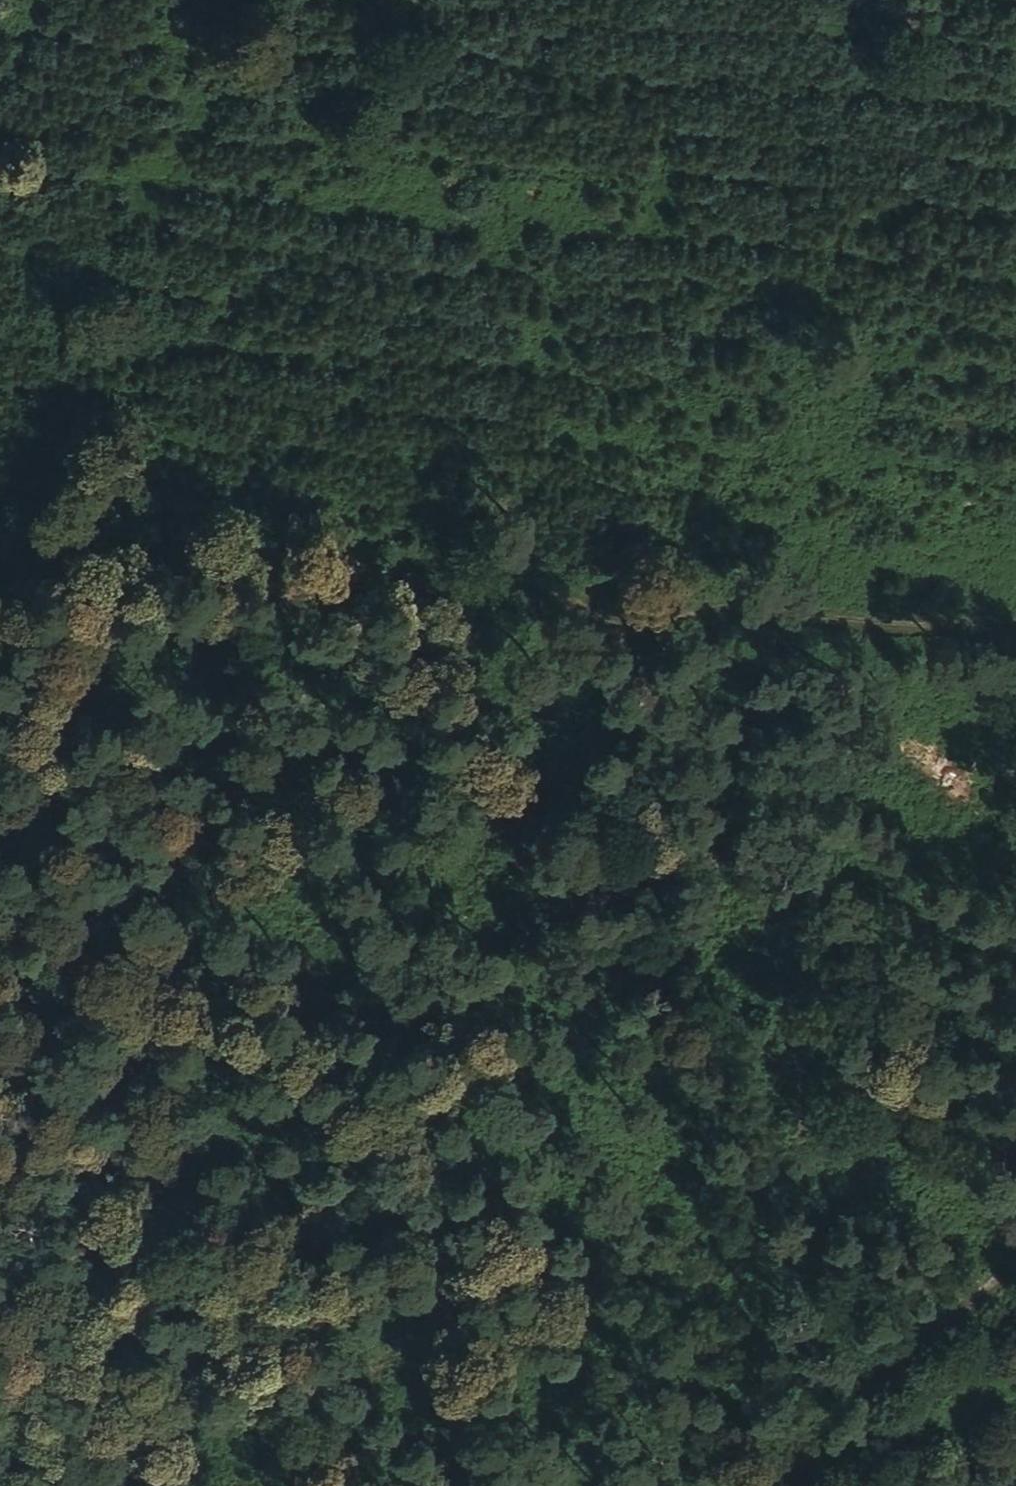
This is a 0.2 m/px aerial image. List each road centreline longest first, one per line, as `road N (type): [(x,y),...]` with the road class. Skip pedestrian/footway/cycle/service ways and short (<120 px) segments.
road 1 (track): [(769,1485),(1015,1253)]

